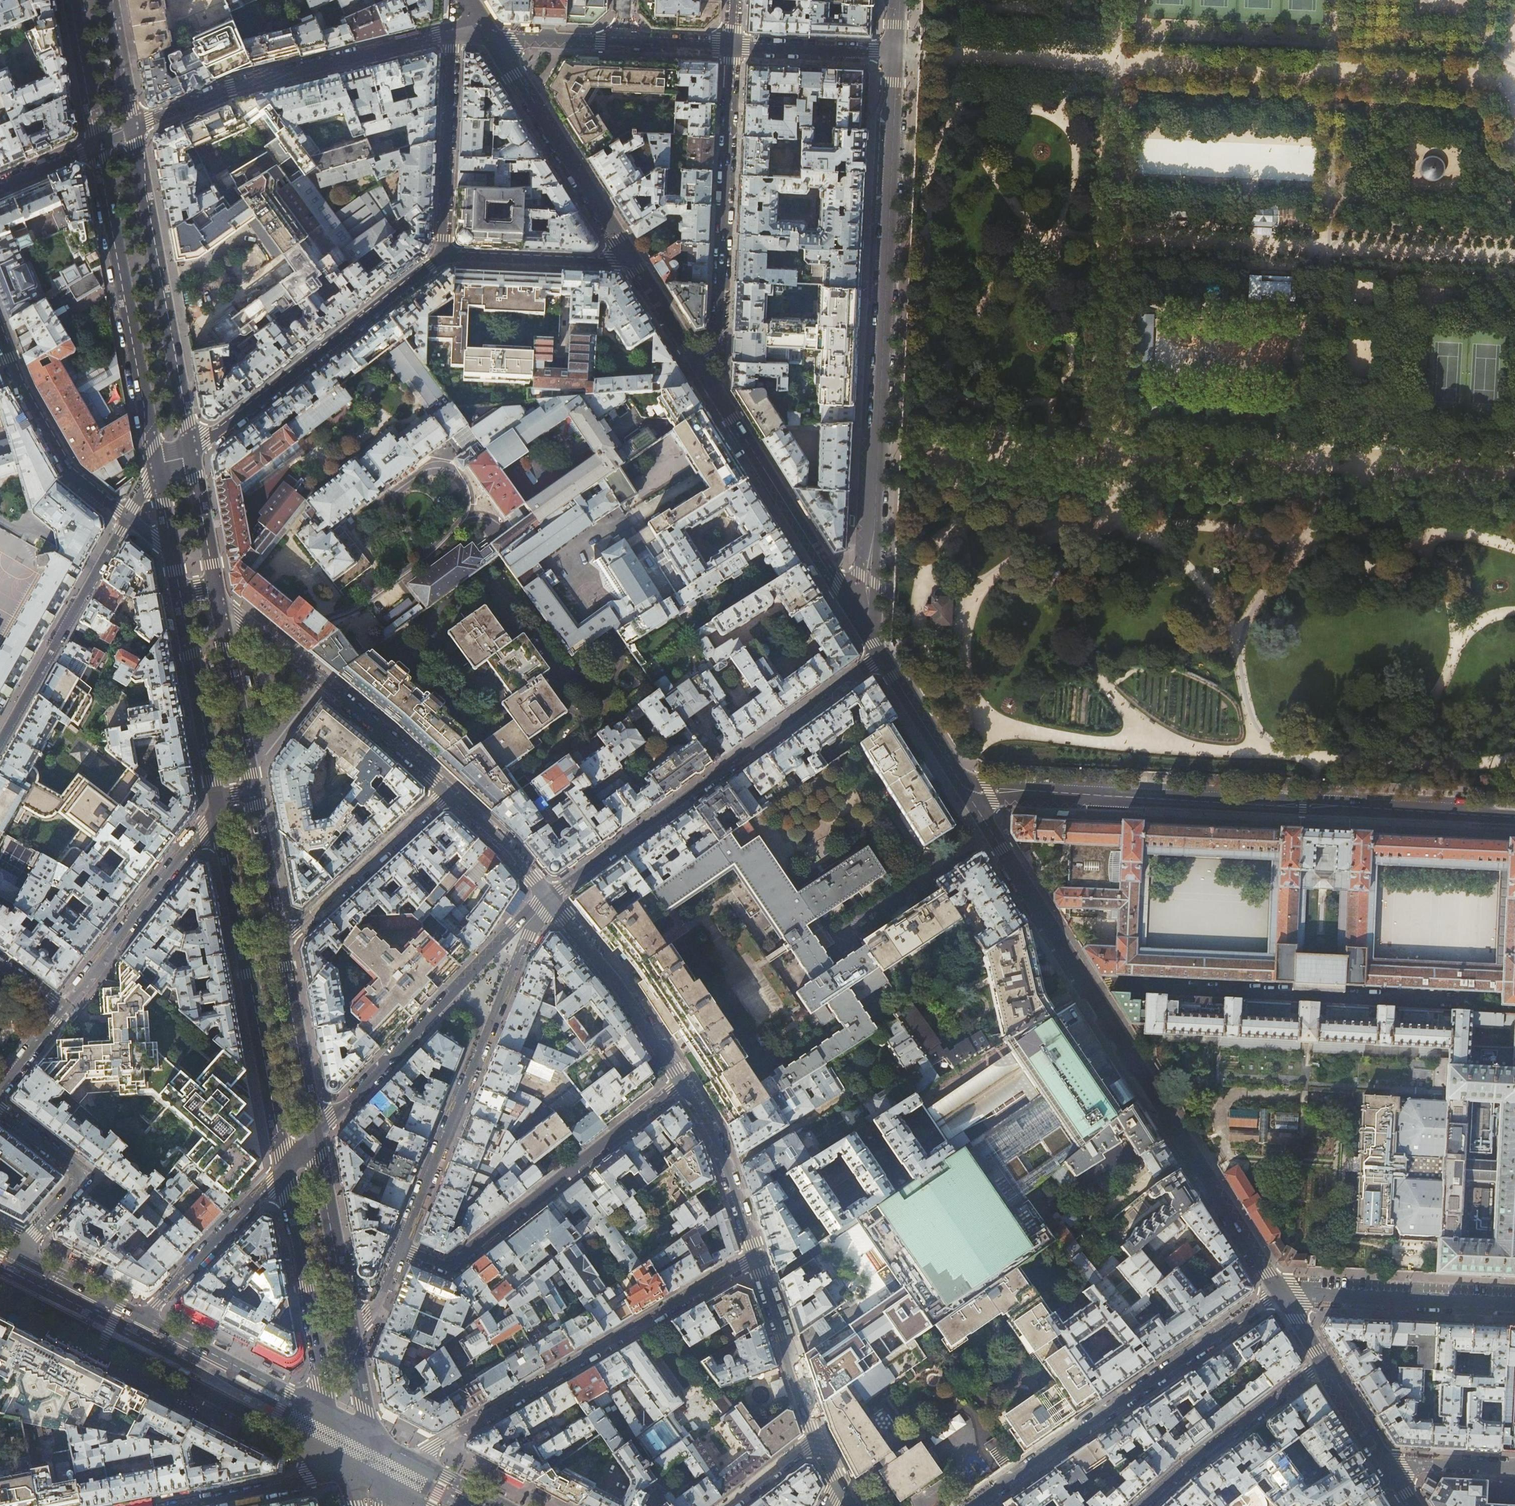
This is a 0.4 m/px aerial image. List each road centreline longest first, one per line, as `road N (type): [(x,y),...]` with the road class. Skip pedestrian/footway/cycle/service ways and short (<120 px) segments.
road 1 (tertiary): [(966,790),(1281,1293)]
road 2 (residential): [(895,53),(865,629)]
road 3 (residential): [(1514,817),(966,790)]
road 4 (residential): [(883,657),(549,897)]
road 5 (residential): [(413,1460),(756,1256)]
road 6 (residential): [(401,1247),(549,897)]
road 7 (primary): [(0,1286),(336,1462)]
road 8 (residential): [(1281,1293),(975,1505)]
road 9 (secondary): [(218,810),(286,1169)]
road 10 (residential): [(401,1247),(449,1267),(681,1084)]
road 11 (residential): [(549,897),(315,1136)]
road 12 (secondary): [(98,143),(157,472)]
road 13 (residential): [(133,126),(231,86),(452,34)]
road 14 (secondary): [(191,449),(133,126)]
road 15 (residential): [(732,46),(717,340),(694,358)]
road 16 (tertiary): [(694,358),(865,629)]
road 17 (residential): [(191,449),(443,254)]
road 18 (residential): [(217,596),(449,793)]
road 19 (tertiary): [(488,35),(631,262)]
road 20 (residential): [(129,520),(0,747)]
road 21 (residential): [(63,1008),(218,810)]
road 22 (secondary): [(286,1169),(328,1416)]
road 23 (residential): [(1281,1293),(1514,1303)]
road 24 (residential): [(1141,1505),(1324,1362)]
road 25 (residential): [(549,897),(612,975),(681,1084)]
road 26 (residential): [(0,337),(68,473),(129,520)]
road 27 (residential): [(280,946),(449,793)]
road 28 (secondary): [(179,591),(218,810)]
road 29 (residential): [(452,34),(443,254)]
road 30 (primary): [(328,1416),(140,1320)]
road 31 (residential): [(286,1169),(140,1320)]
road 32 (residential): [(0,1110),(81,1177),(14,1255)]
road 33 (secondary): [(253,788),(217,596)]
road 34 (secondary): [(350,1328),(315,1136)]
road 35 (secondary): [(315,1136),(280,946)]
road 36 (residential): [(756,1256),(816,1438)]
road 37 (residential): [(681,1084),(712,1129),(756,1256)]
road 38 (residential): [(443,254),(631,262)]
road 39 (residential): [(336,1462),(308,1478),(179,1505)]
road 40 (residential): [(732,46),(895,53)]
road 41 (secondary): [(280,946),(253,788)]
road 42 (tertiary): [(883,657),(966,790)]
road 43 (secondary): [(217,596),(191,449)]
road 44 (secondary): [(71,0),(98,143)]
road 45 (residential): [(449,793),(549,897)]
road 46 (primary): [(140,1320),(14,1255)]
road 47 (residential): [(488,35),(622,41)]
road 48 (secondary): [(133,126),(110,0)]
road 49 (residential): [(1387,1463),(1514,1467)]

